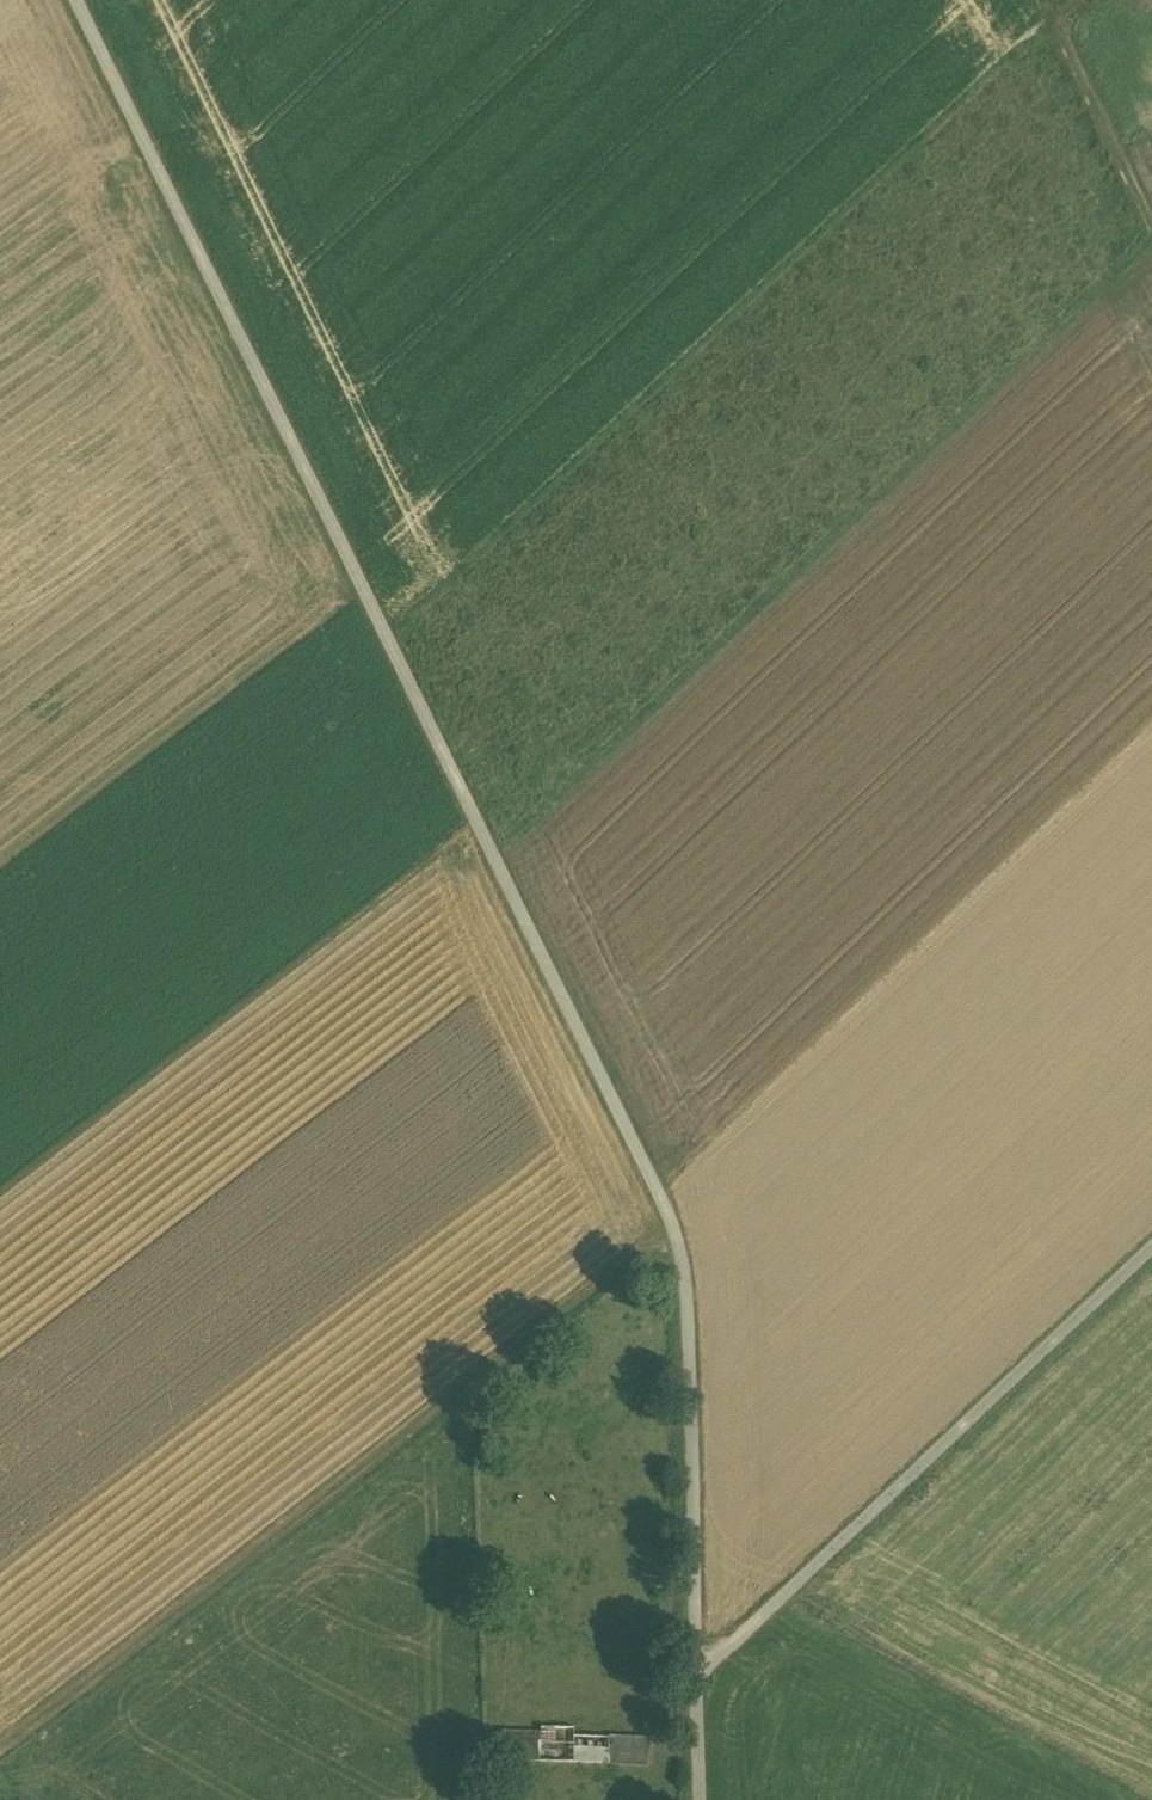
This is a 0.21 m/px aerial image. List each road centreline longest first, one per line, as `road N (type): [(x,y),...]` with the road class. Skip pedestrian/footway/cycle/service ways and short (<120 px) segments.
road 1 (track): [(702,1671),(699,1283),(692,1259),(77,0)]
road 2 (track): [(0,1753),(651,1278),(692,1259)]
road 3 (track): [(702,1671),(1151,1250)]
road 4 (track): [(1044,0),(1151,223)]
road 5 (track): [(705,1799),(702,1671)]

